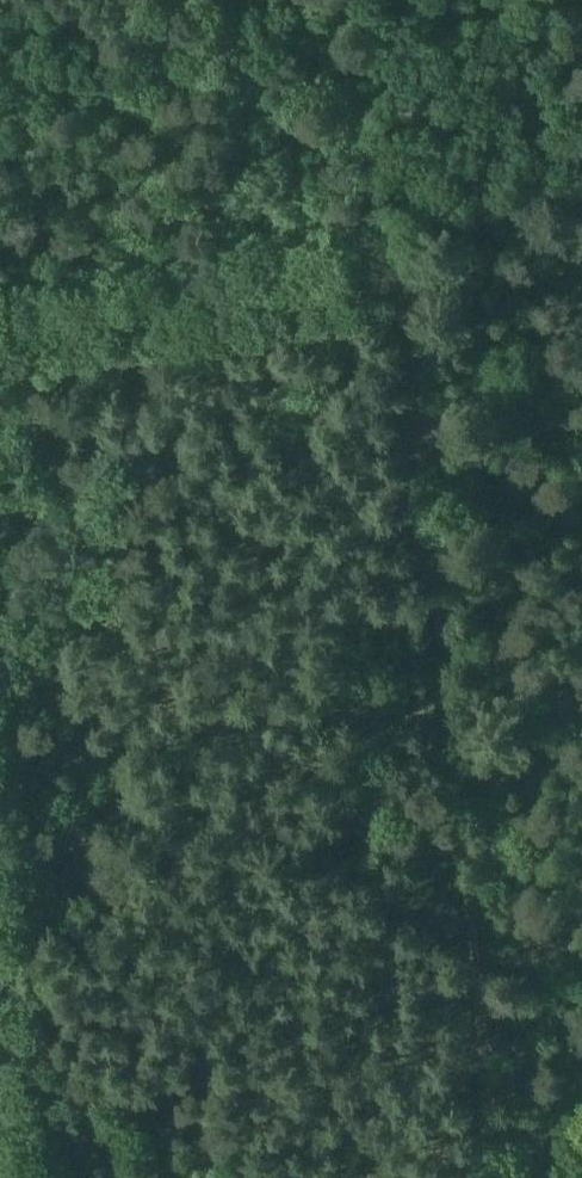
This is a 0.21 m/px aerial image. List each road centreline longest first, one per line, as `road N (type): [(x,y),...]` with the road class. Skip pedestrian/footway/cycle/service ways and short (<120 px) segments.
road 1 (track): [(418,240),(492,1177)]
road 2 (track): [(0,327),(581,206)]

